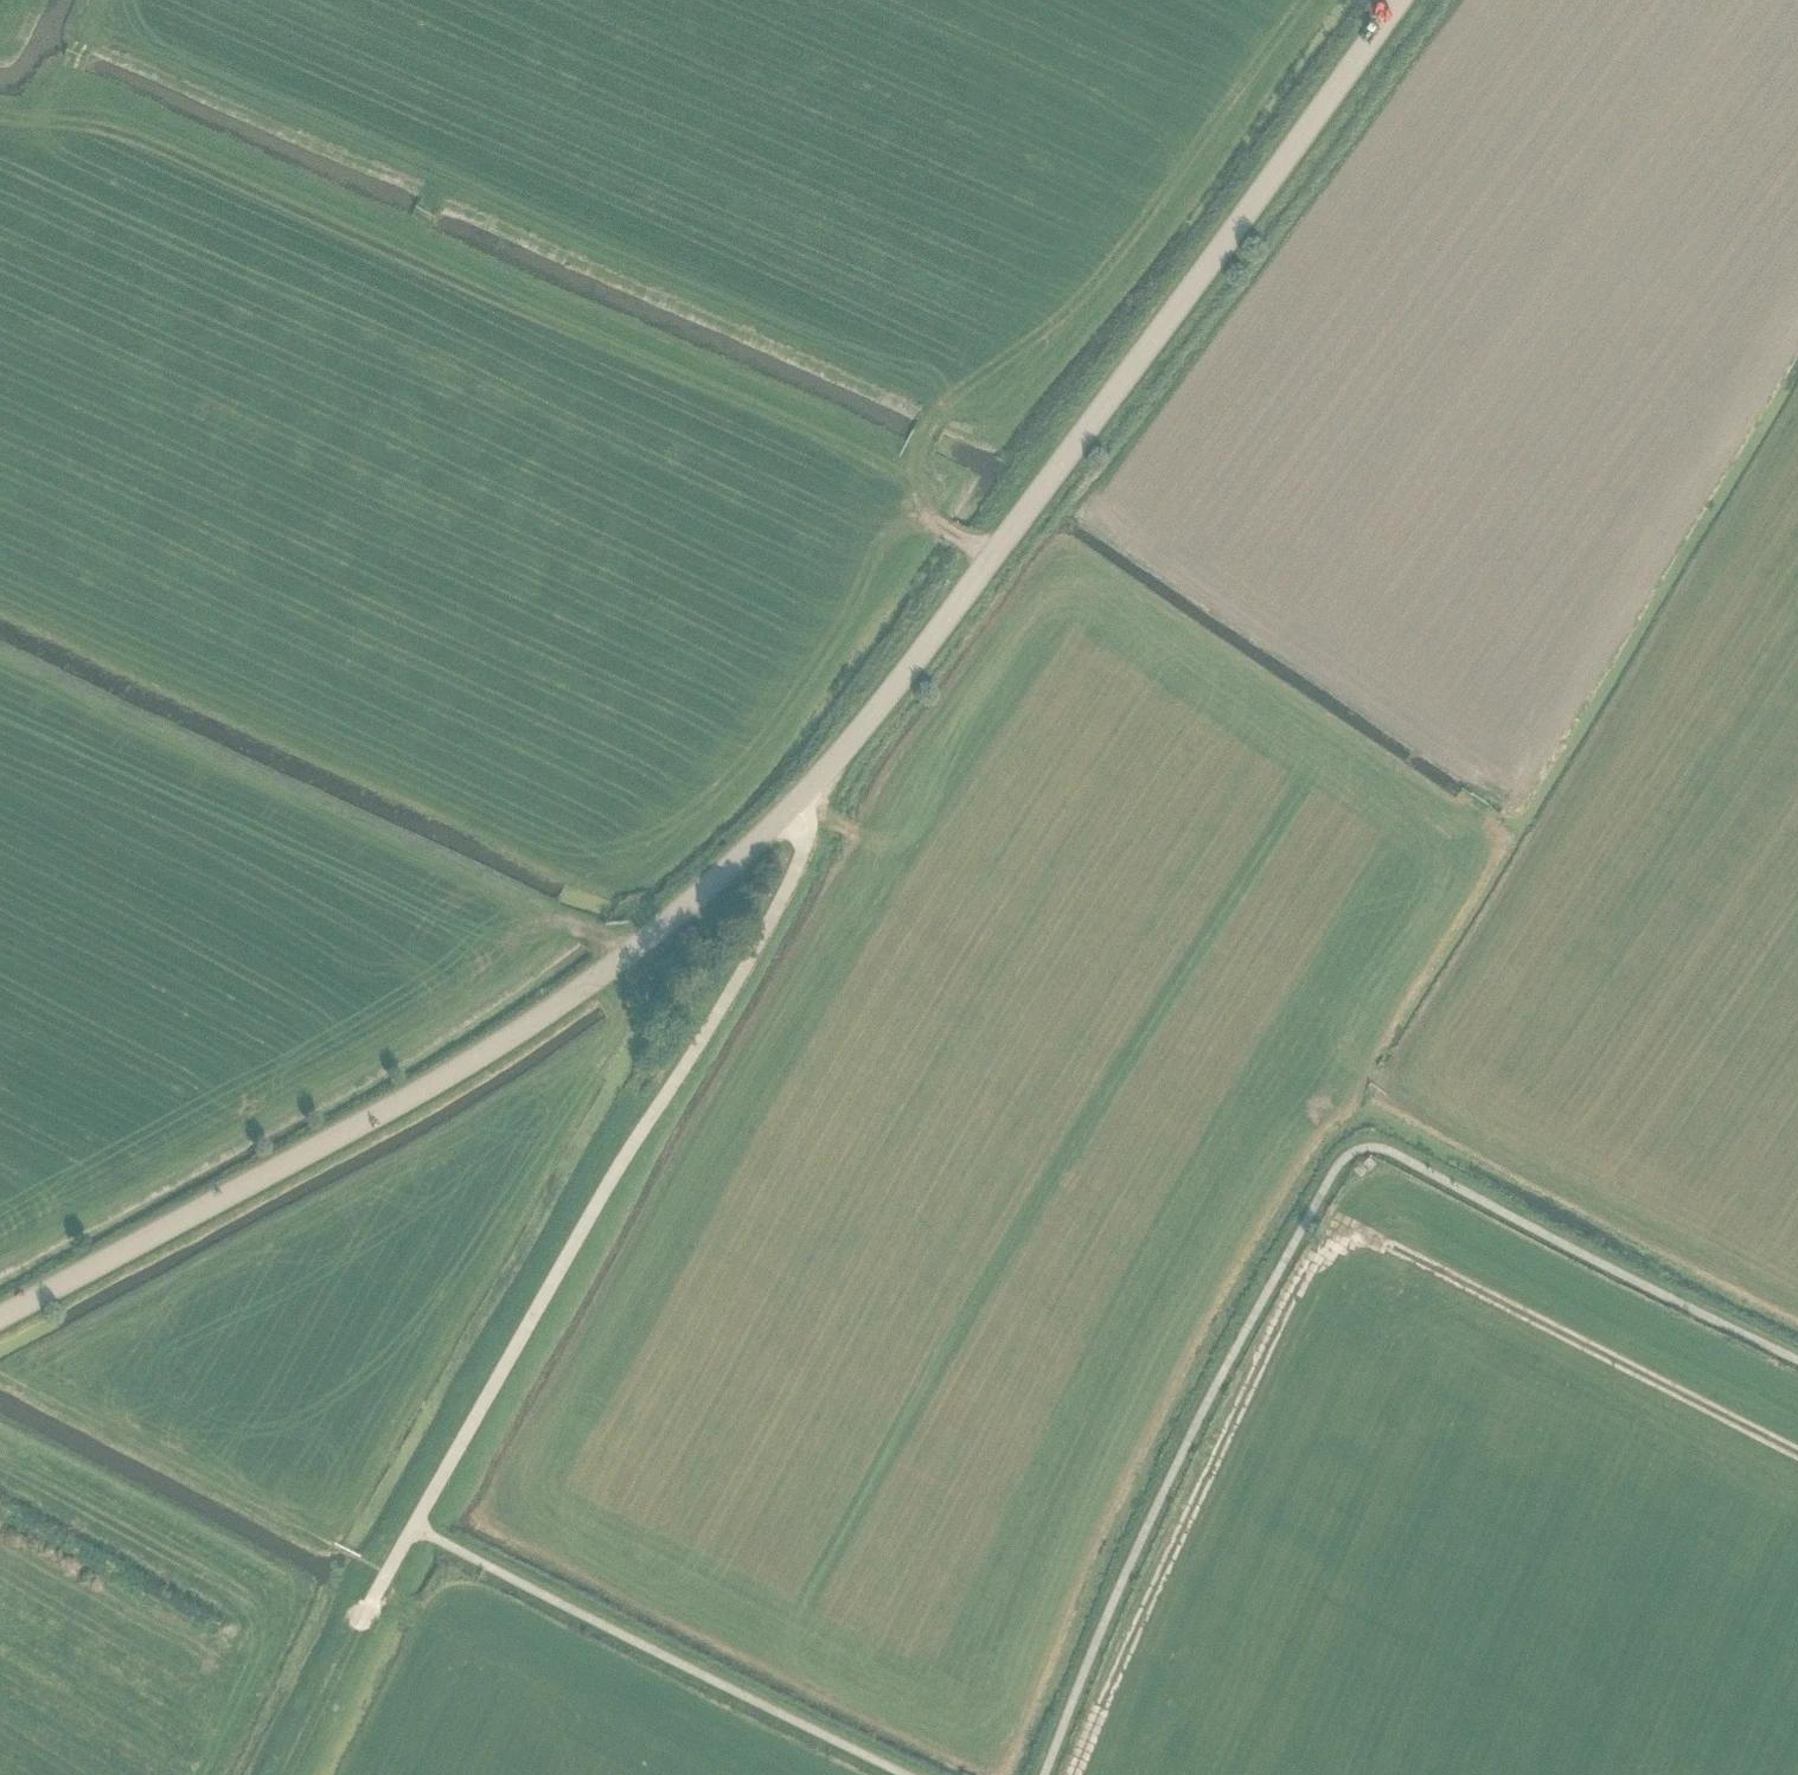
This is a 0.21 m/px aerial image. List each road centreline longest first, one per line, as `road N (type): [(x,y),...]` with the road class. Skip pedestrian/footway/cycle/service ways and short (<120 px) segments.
road 1 (tertiary): [(0,1318),(501,1044),(627,957),(739,860),(890,695),(1402,0)]
road 2 (track): [(1797,1456),(1388,1246),(1361,1235),(1340,1241),(1294,1294),(1072,1774)]
road 3 (track): [(797,1774),(431,1620),(371,1603)]
road 4 (track): [(371,1603),(282,1774)]

